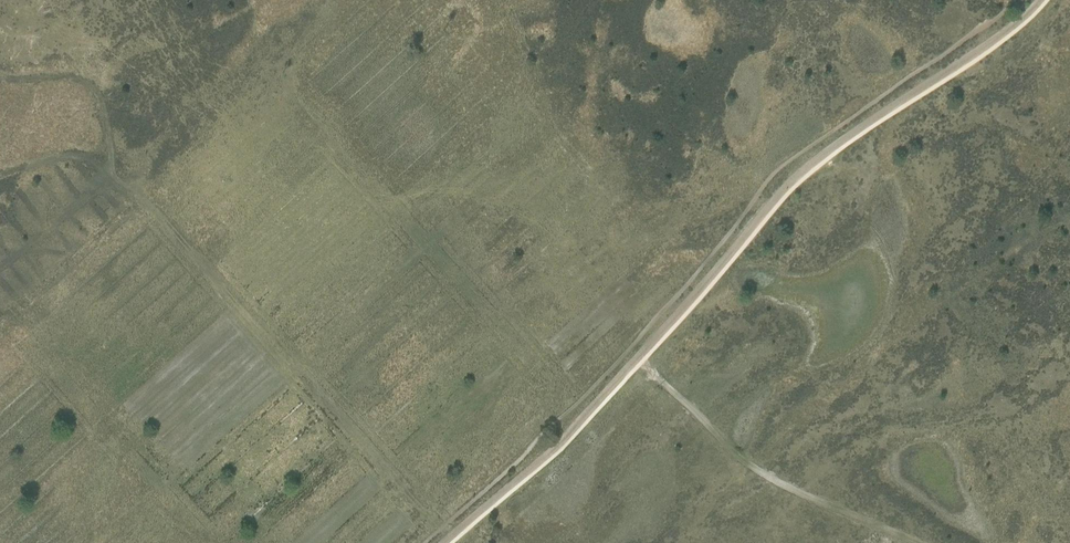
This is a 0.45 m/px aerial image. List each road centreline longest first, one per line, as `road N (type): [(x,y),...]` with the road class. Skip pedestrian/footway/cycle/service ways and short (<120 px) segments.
road 1 (track): [(447,542),(555,447),(786,187),(1005,34),(1041,0)]
road 2 (track): [(634,363),(747,467),(902,542)]

